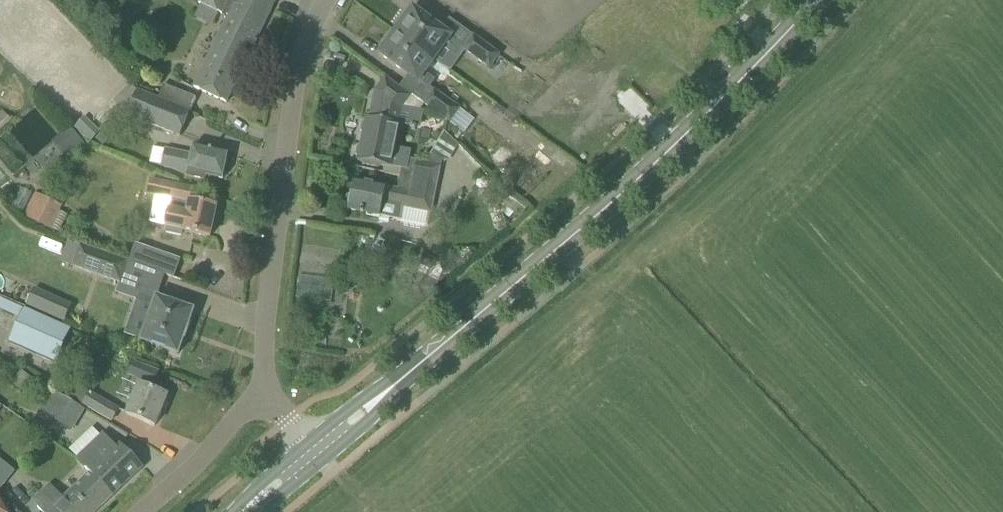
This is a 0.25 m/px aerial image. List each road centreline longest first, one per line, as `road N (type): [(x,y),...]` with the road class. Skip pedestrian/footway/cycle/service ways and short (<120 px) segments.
road 1 (tertiary): [(387,392),(632,181),(813,0)]
road 2 (unclassified): [(260,386),(293,102),(304,39),(322,0)]
road 3 (unclassified): [(136,511),(206,452),(260,386)]

